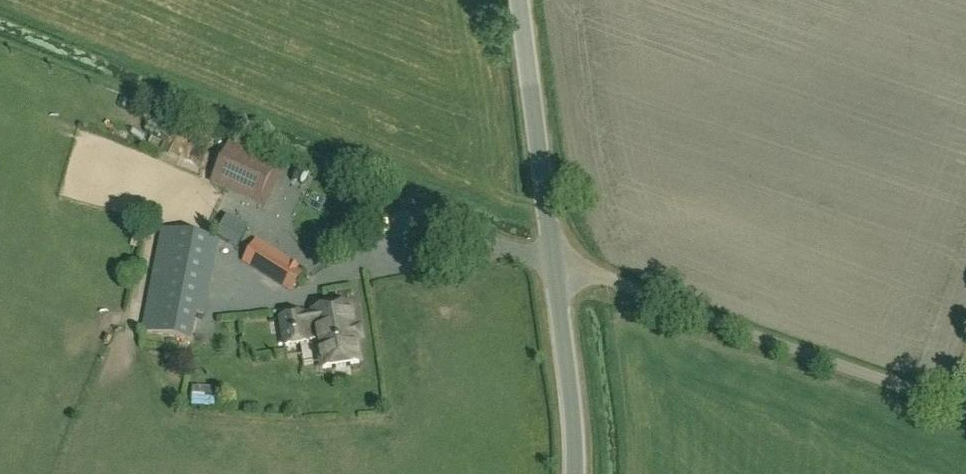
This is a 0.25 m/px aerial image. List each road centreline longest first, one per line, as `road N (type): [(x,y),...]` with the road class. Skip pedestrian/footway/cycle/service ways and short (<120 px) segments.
road 1 (unclassified): [(965,408),(552,263)]
road 2 (unclassified): [(552,263),(518,0)]
road 3 (unclassified): [(575,473),(552,263)]

